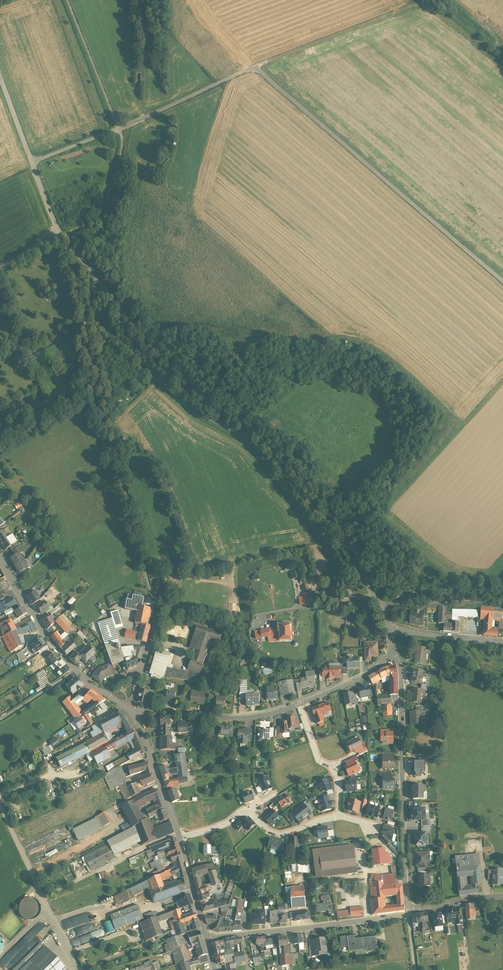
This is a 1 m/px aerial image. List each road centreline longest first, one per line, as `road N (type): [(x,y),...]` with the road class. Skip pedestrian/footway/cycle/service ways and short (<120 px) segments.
road 1 (residential): [(0,72),(72,251),(352,547),(389,626)]
road 2 (track): [(122,130),(257,71),(502,282)]
road 3 (track): [(158,619),(86,329)]
road 4 (track): [(257,71),(424,9),(502,50)]
road 5 (residential): [(408,912),(399,665),(389,657)]
road 6 (residential): [(207,939),(408,912)]
road 7 (track): [(0,803),(79,969)]
road 8 (track): [(502,387),(380,523)]
road 9 (tertiary): [(0,561),(43,634),(101,692)]
road 10 (residential): [(134,712),(250,714),(298,703)]
road 11 (track): [(198,390),(217,386),(246,409),(266,410),(284,382),(257,364)]
road 12 (tertiary): [(134,712),(180,836)]

